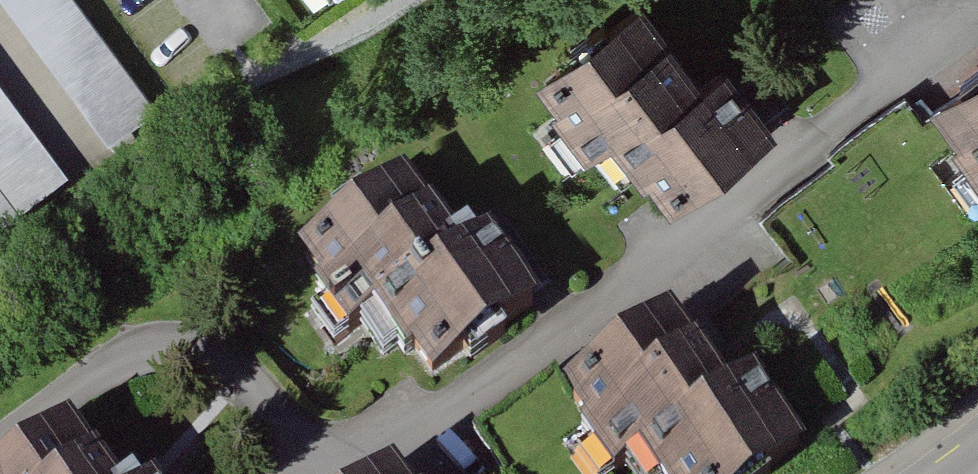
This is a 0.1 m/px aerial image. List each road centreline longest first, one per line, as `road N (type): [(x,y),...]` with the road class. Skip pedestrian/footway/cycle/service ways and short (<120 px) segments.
road 1 (residential): [(977,24),(357,473)]
road 2 (residential): [(323,473),(240,377),(174,348),(89,374),(0,446)]

